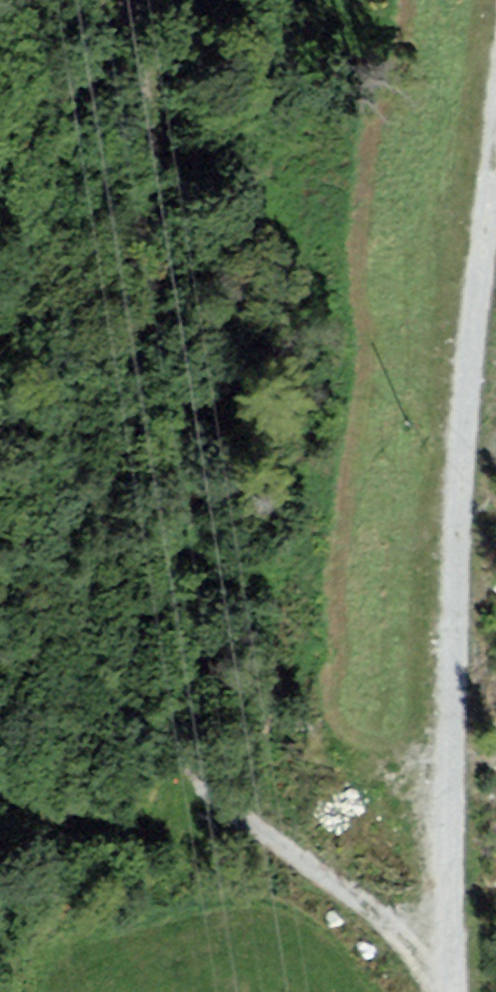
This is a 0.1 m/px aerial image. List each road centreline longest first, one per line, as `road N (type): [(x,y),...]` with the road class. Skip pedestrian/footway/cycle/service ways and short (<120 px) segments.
road 1 (track): [(450,954),(421,951),(254,823),(206,774),(177,710),(179,579),(165,392),(121,0)]
road 2 (track): [(495,130),(455,528),(444,803),(451,991)]

